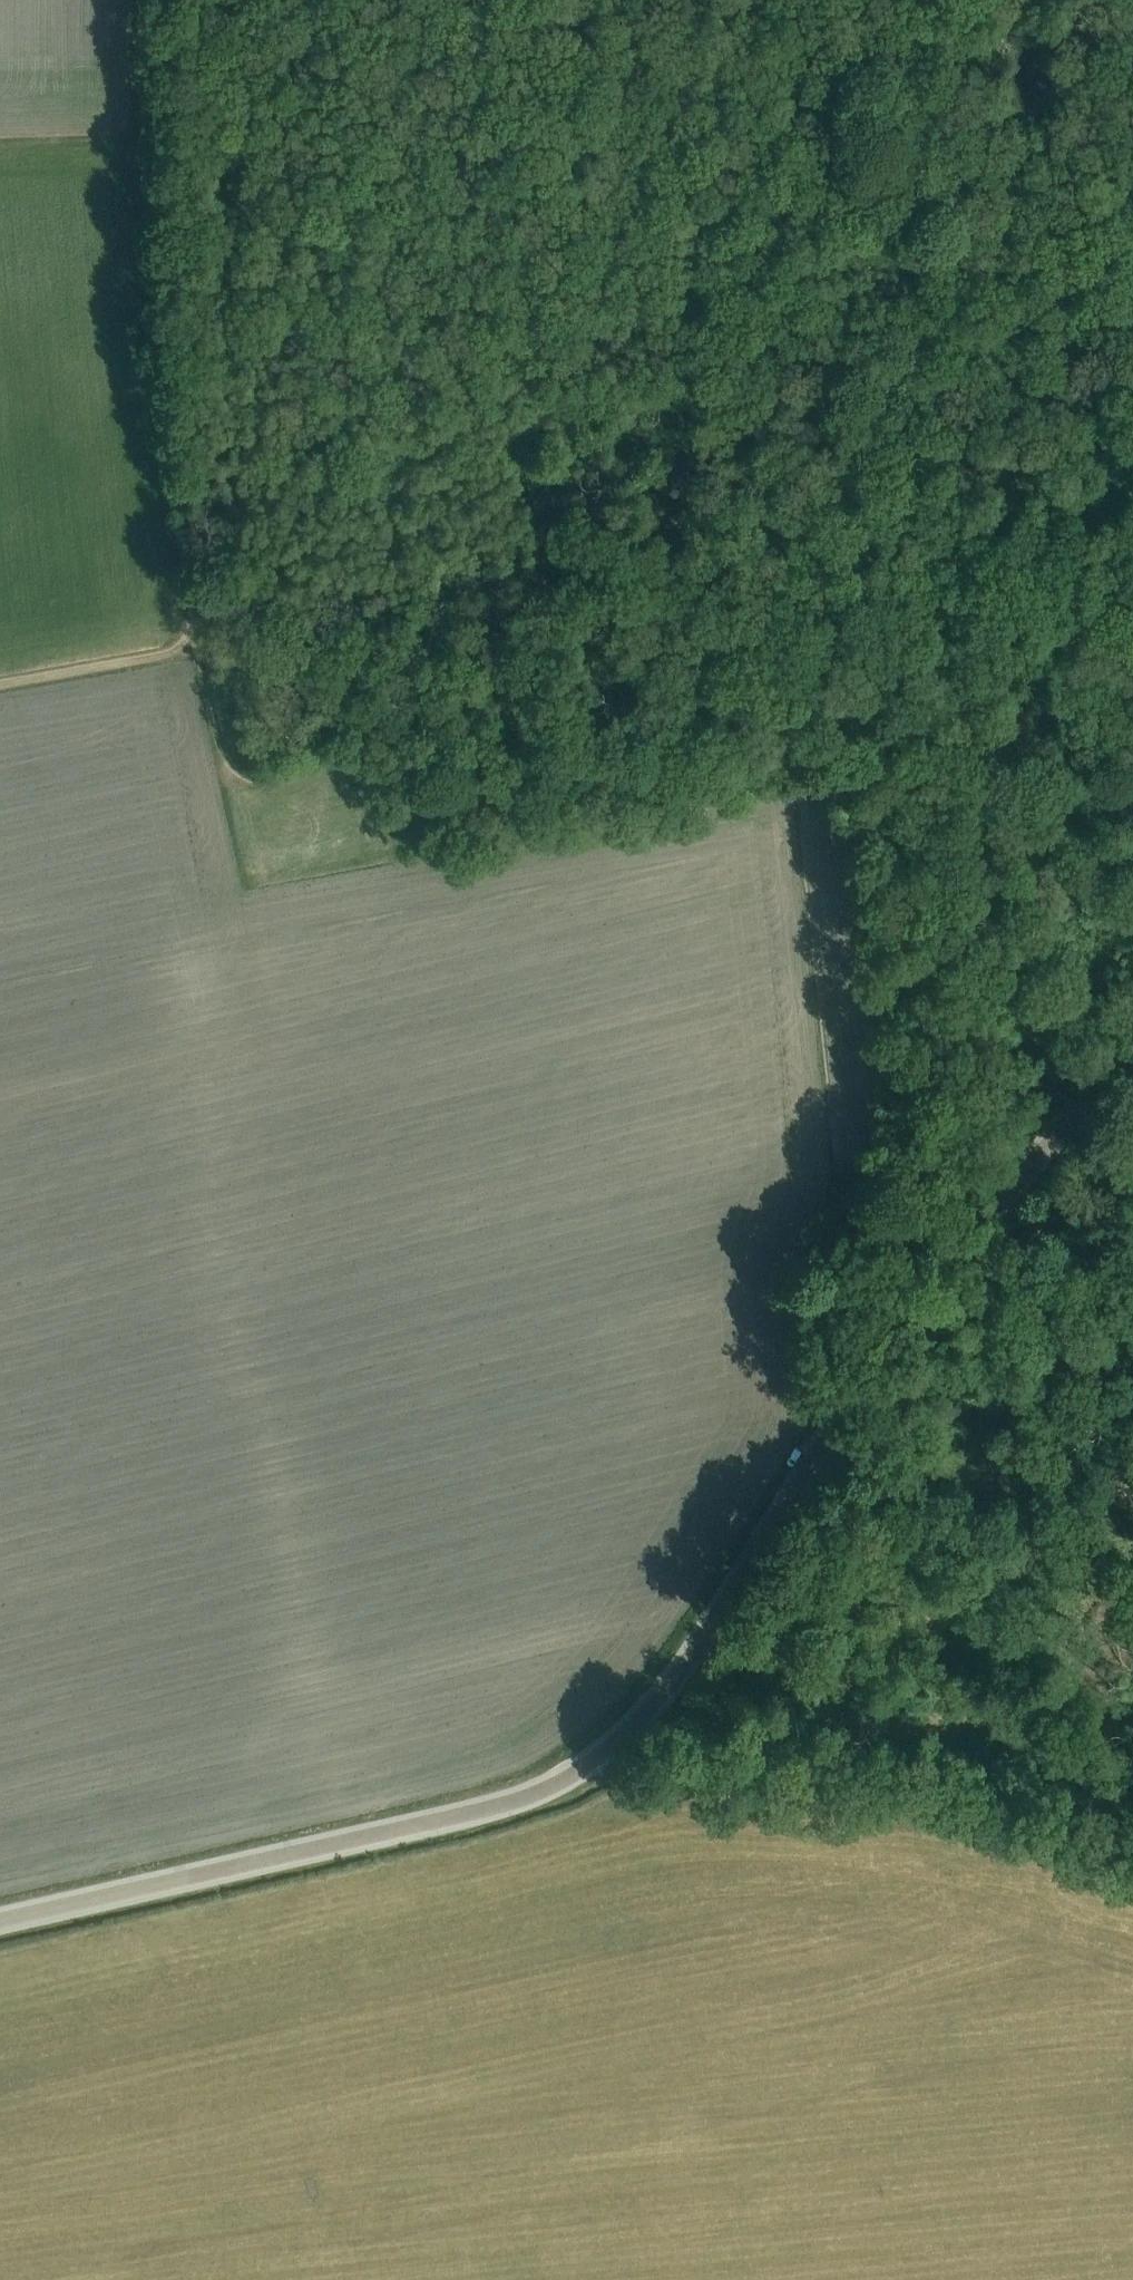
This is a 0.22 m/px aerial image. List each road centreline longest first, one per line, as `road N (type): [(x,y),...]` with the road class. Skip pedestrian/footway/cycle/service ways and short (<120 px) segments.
road 1 (tertiary): [(0,1921),(491,1809),(598,1757),(647,1709),(718,1615),(914,1310),(1132,1054)]
road 2 (track): [(1132,485),(357,707),(305,768),(276,782),(247,780),(226,763),(200,652),(189,638)]
road 3 (track): [(0,686),(164,656),(193,625),(171,442),(144,0)]

